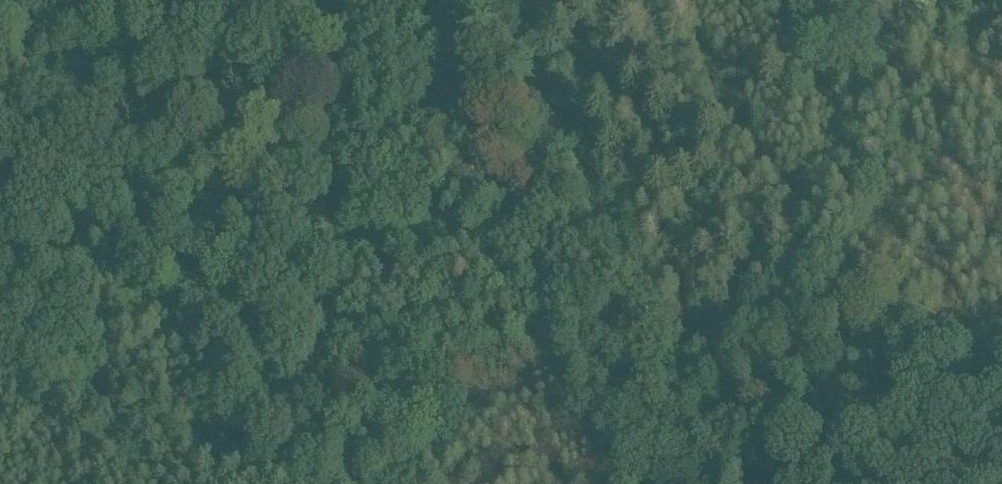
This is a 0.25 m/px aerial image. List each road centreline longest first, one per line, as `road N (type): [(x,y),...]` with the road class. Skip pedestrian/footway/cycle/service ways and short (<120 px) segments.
road 1 (track): [(361,483),(340,450),(315,0)]
road 2 (track): [(694,395),(485,0)]

